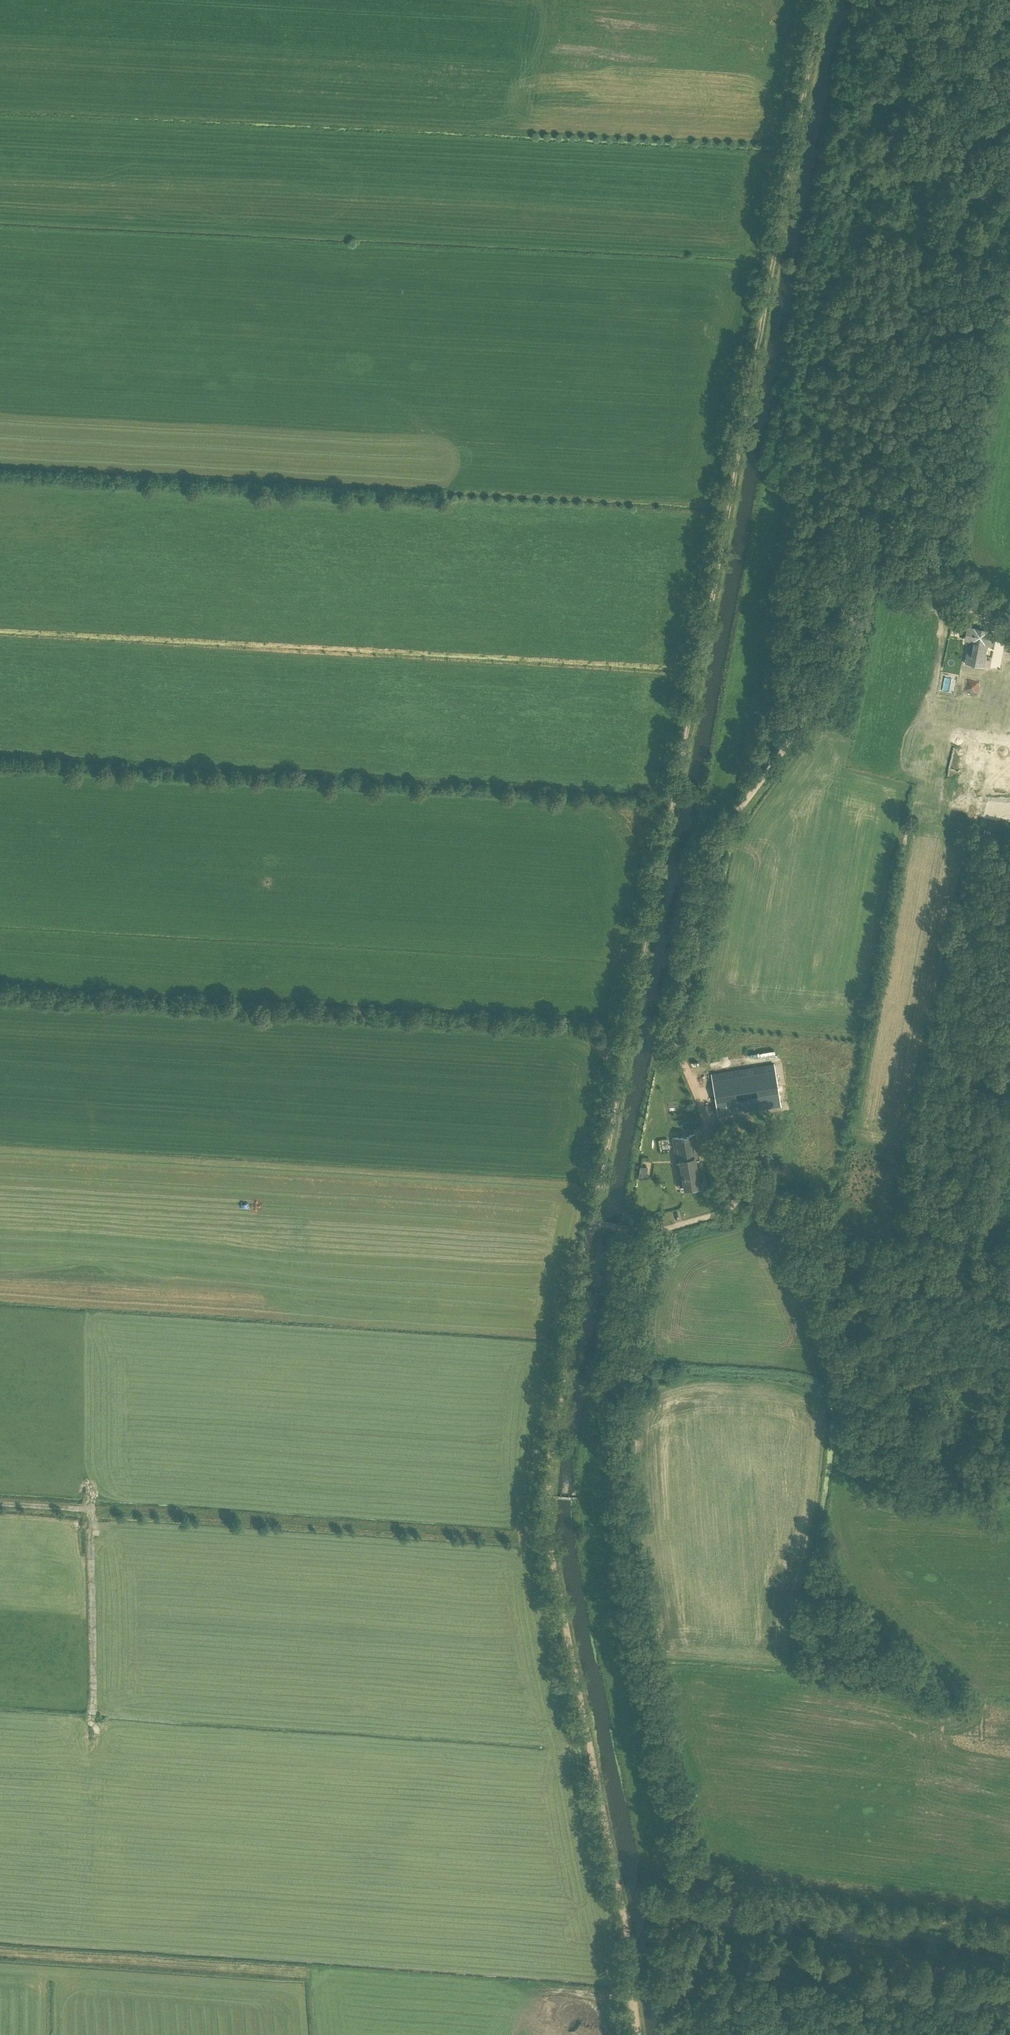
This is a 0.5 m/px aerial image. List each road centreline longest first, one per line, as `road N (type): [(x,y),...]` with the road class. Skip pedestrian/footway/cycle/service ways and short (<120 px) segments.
road 1 (track): [(589,1226),(820,0)]
road 2 (track): [(638,2034),(630,1950),(546,1523),(589,1226)]
road 3 (track): [(752,1188),(725,1166),(677,1026),(716,855),(804,719),(864,598),(885,528)]
road 4 (track): [(648,1232),(633,1268),(632,1492),(651,1632),(681,1760),(687,1858),(674,1899)]
road 5 (track): [(548,1536),(0,1501)]
road 6 (track): [(777,1213),(834,1254),(1009,1269)]
road 7 (track): [(885,528),(933,556),(964,603),(1009,631)]
road 8 (track): [(648,1232),(692,1203),(752,1188),(777,1213)]

